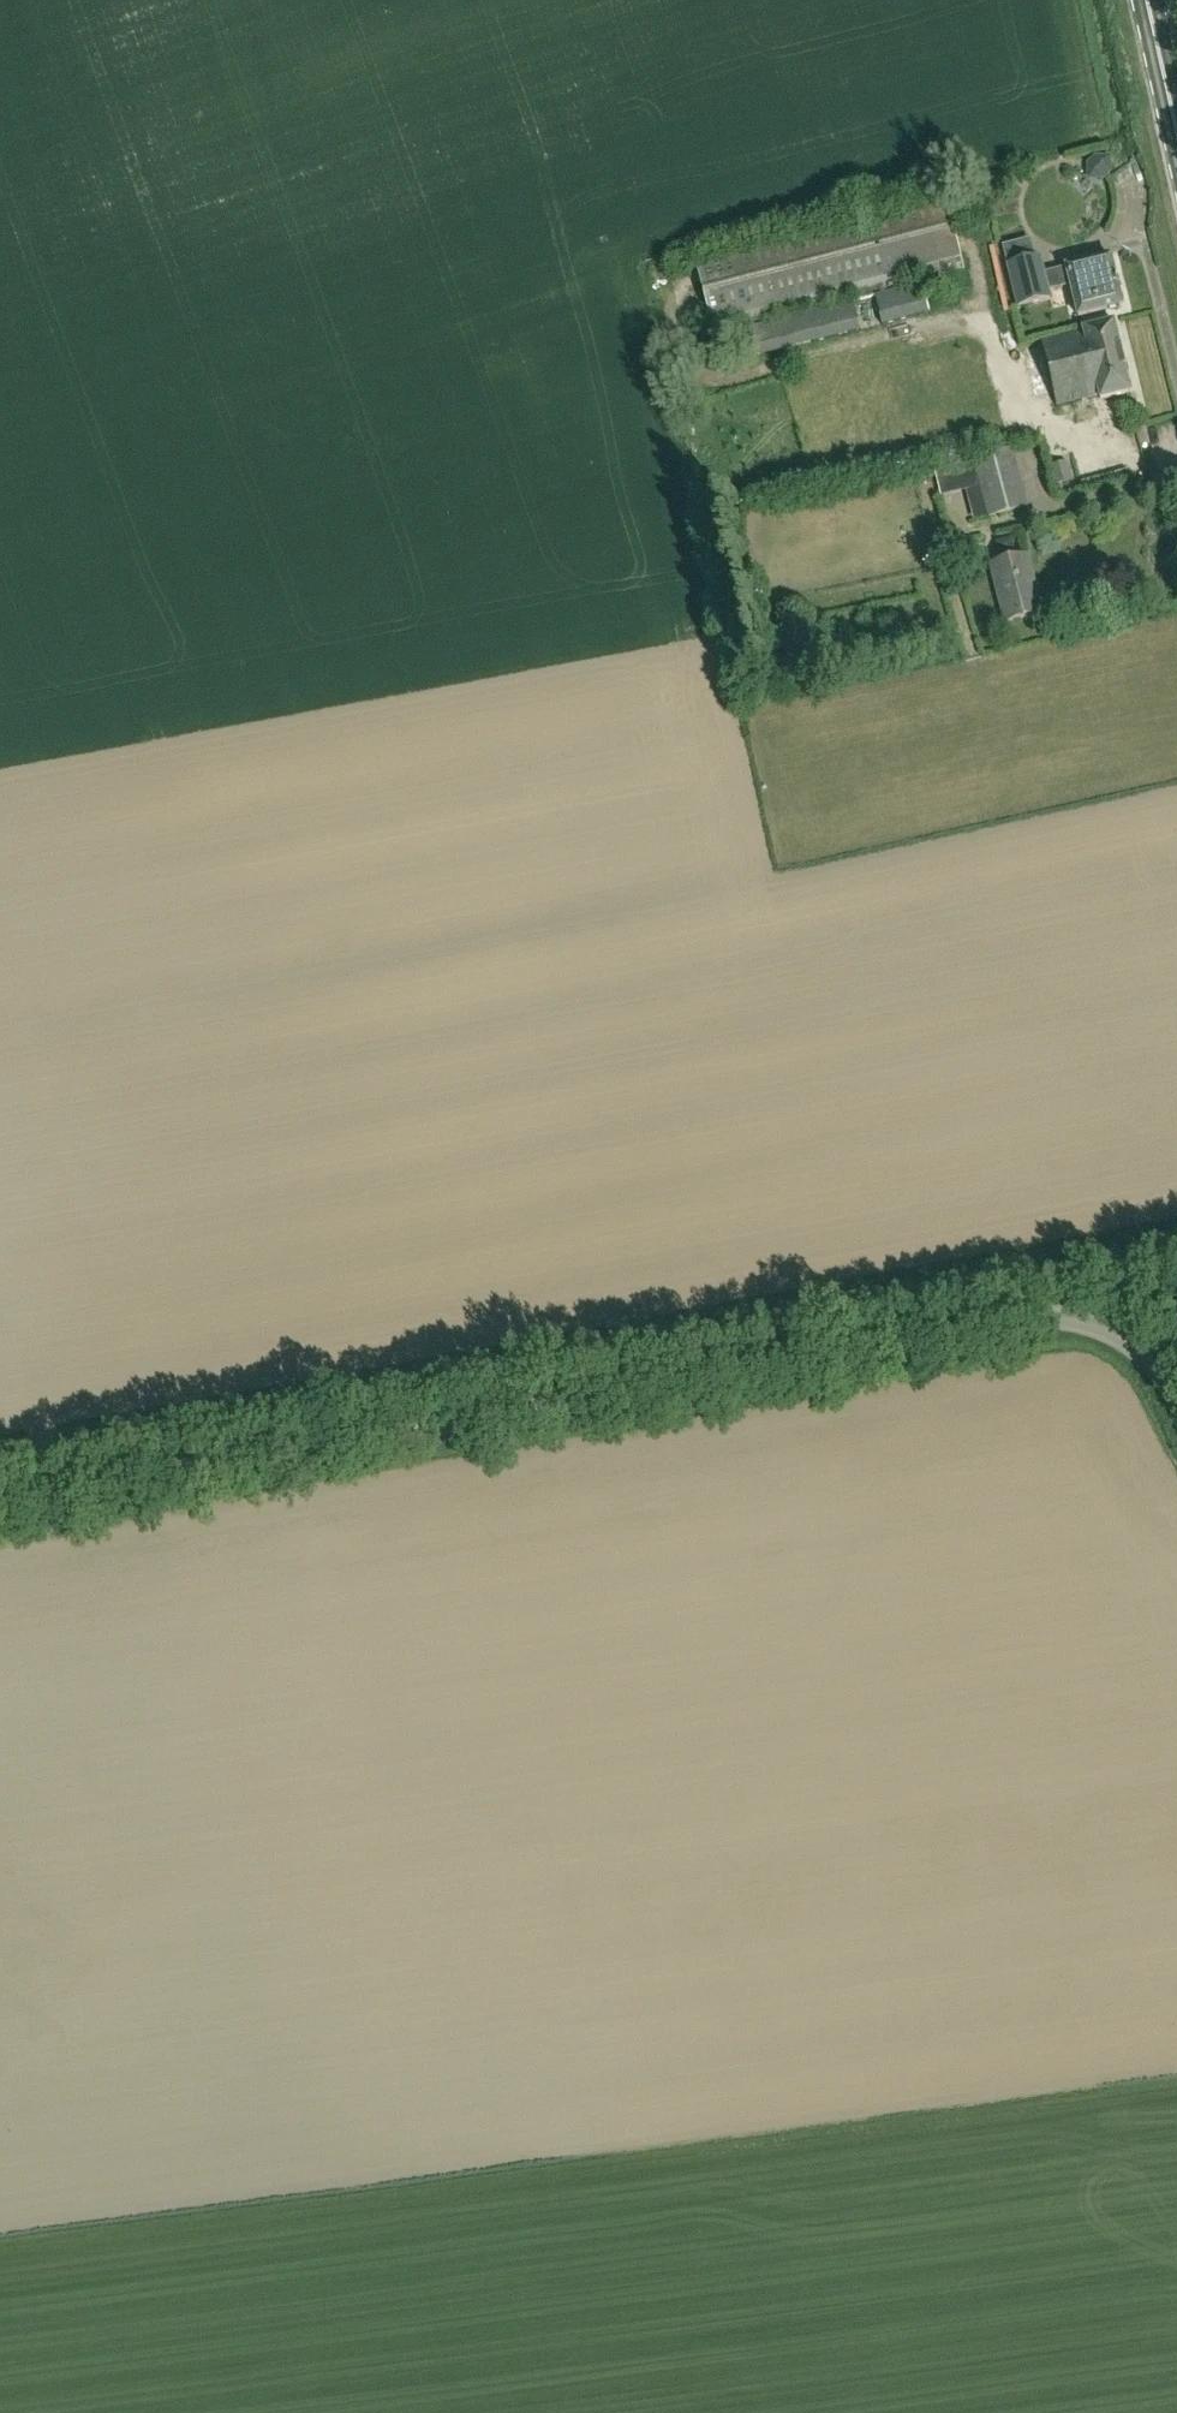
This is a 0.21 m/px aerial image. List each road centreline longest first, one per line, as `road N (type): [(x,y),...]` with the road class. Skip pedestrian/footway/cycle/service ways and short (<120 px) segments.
road 1 (residential): [(1176,1543),(1148,1542),(1077,1453),(949,1437),(0,1602)]
road 2 (primary): [(1176,150),(1143,0)]

